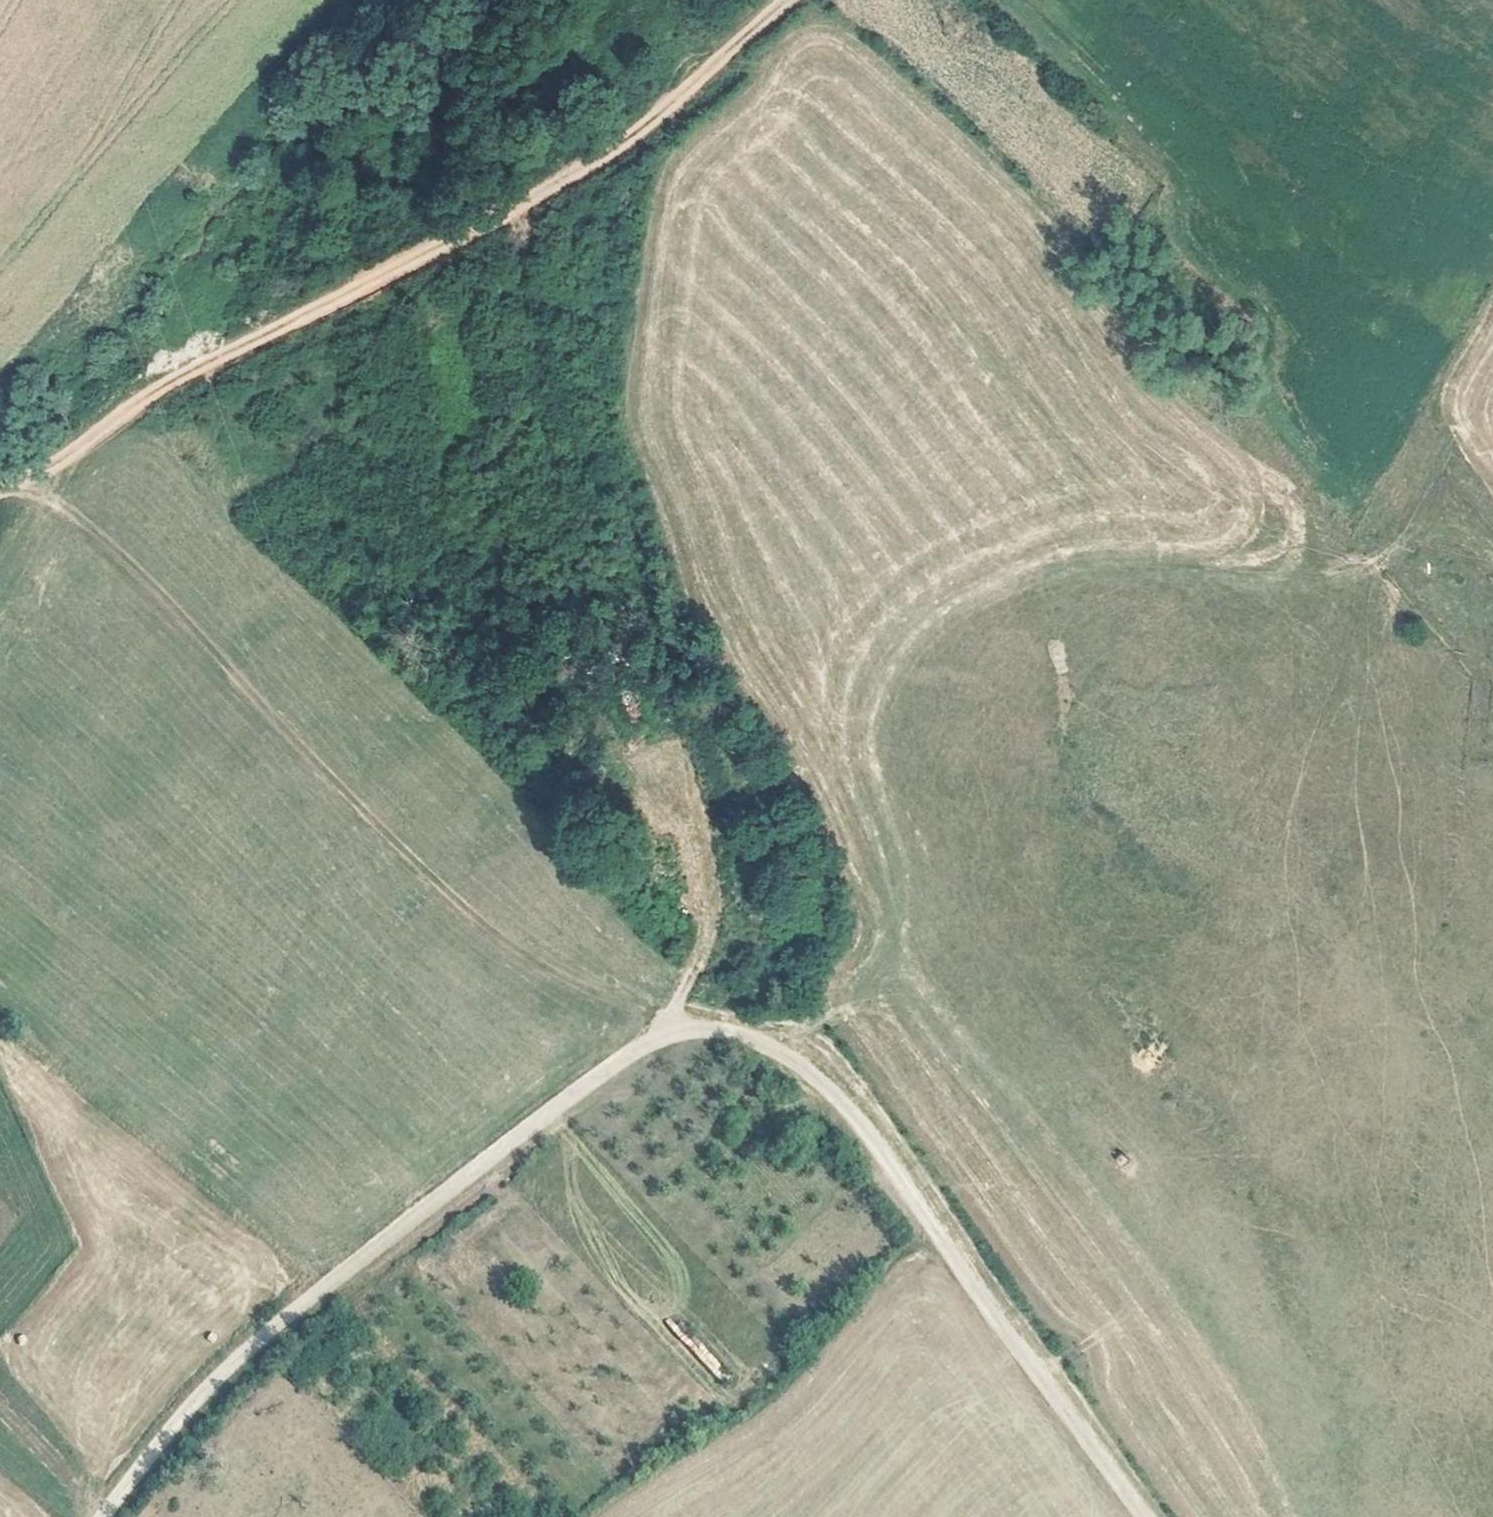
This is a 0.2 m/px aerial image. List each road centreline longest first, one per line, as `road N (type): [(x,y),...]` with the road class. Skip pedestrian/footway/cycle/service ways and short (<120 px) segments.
road 1 (track): [(102,1516),(227,1364),(290,1309),(633,1051),(677,1031),(720,1028),(803,1068),(851,1118),(1148,1516)]
road 2 (track): [(0,487),(39,470),(191,367),(593,158),(697,84),(786,0)]
road 3 (track): [(0,489),(33,498),(67,522),(230,708),(490,932),(677,1031)]

